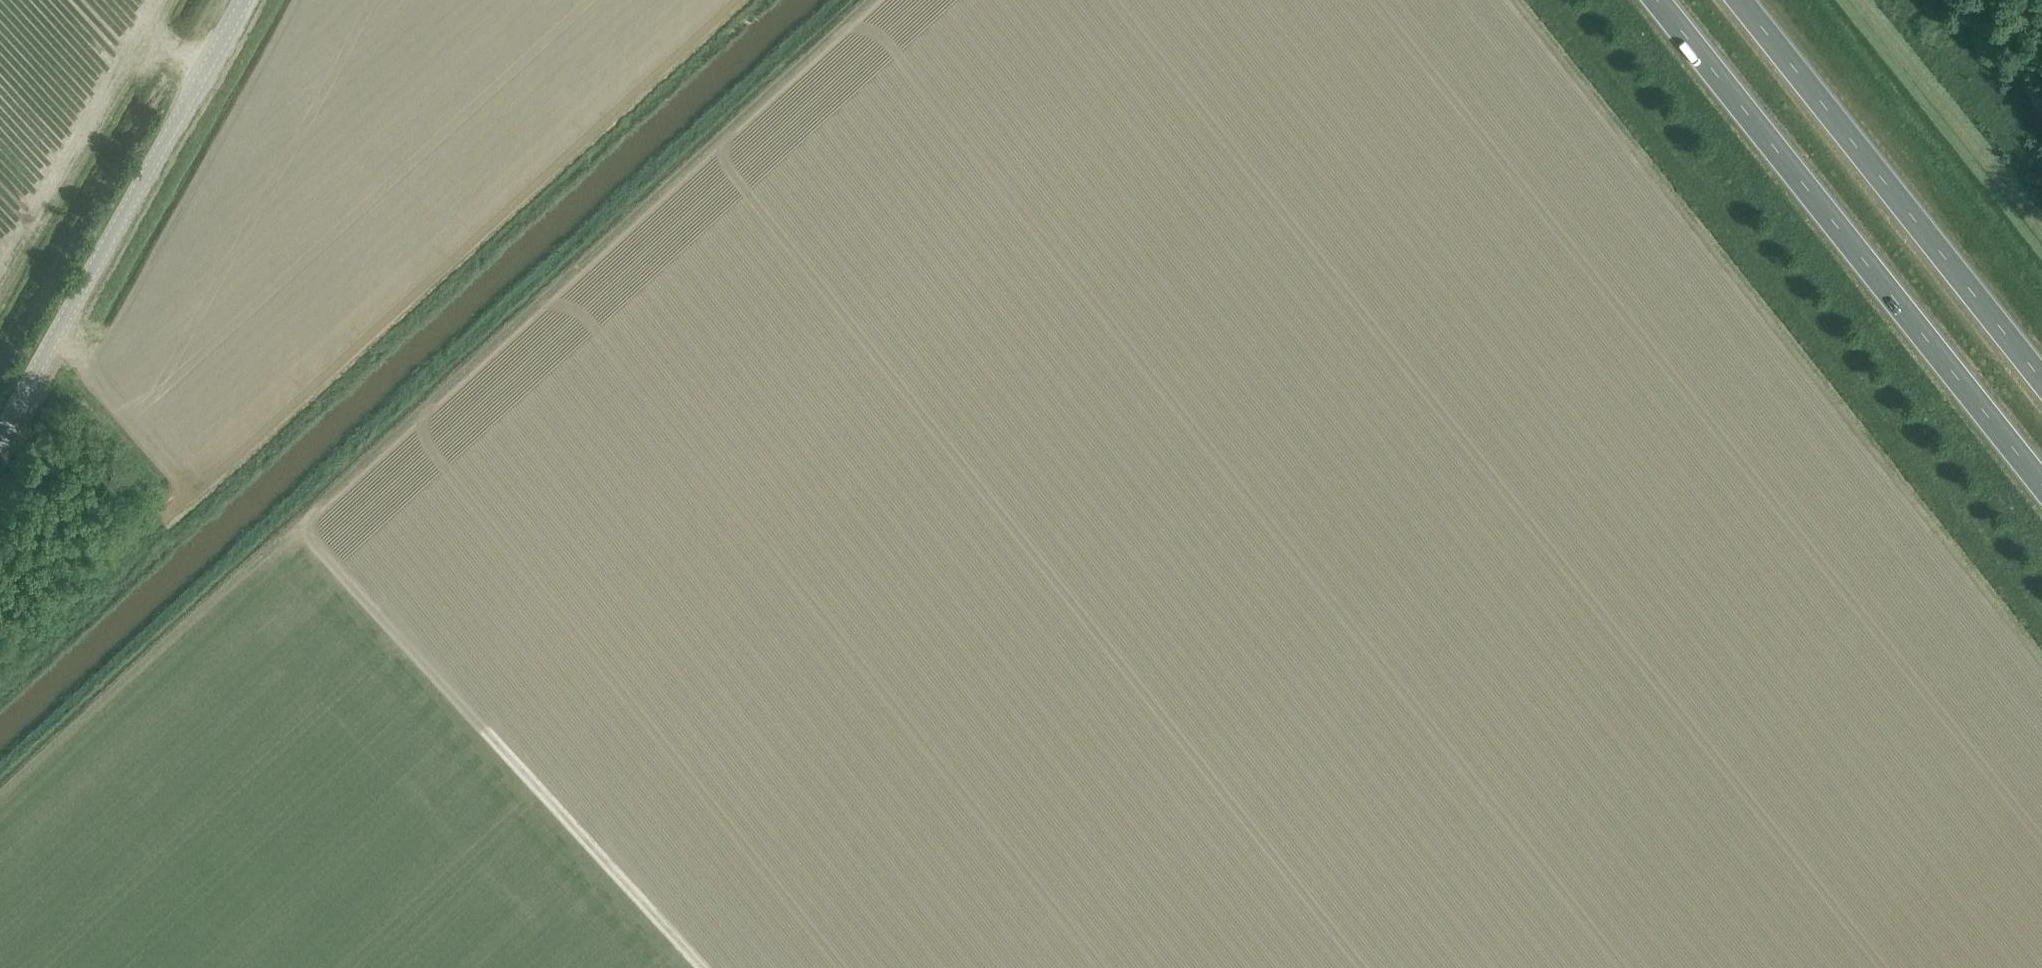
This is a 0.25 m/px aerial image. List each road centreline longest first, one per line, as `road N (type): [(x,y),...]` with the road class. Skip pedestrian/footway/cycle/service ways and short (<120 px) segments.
road 1 (trunk): [(1657,0),(2041,485)]
road 2 (unclassified): [(0,433),(245,0)]
road 3 (trunk): [(2041,379),(1741,0)]

